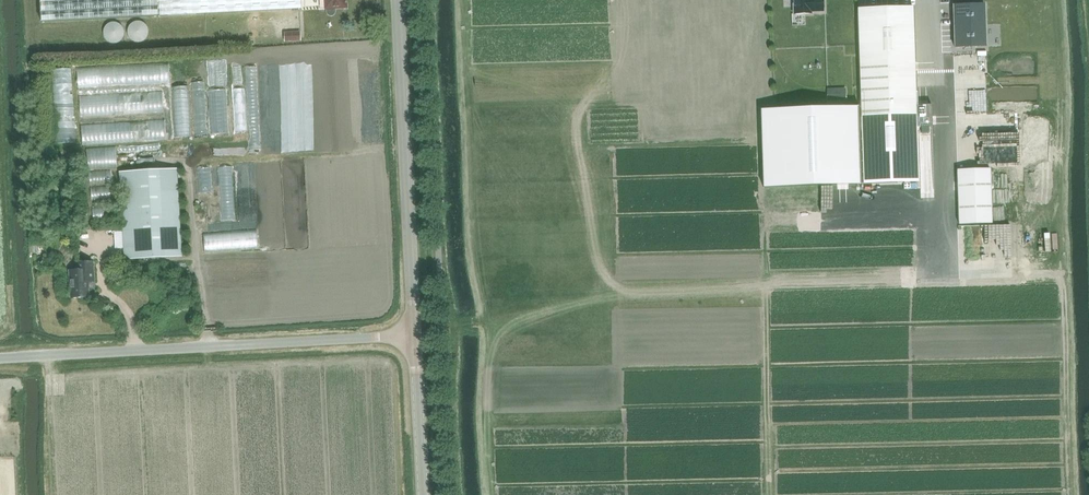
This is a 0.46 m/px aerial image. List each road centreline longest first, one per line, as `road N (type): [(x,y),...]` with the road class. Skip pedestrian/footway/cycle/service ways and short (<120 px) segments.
road 1 (unclassified): [(0,361),(406,338)]
road 2 (unclassified): [(396,0),(406,338)]
road 3 (unclassified): [(406,338),(415,494)]

